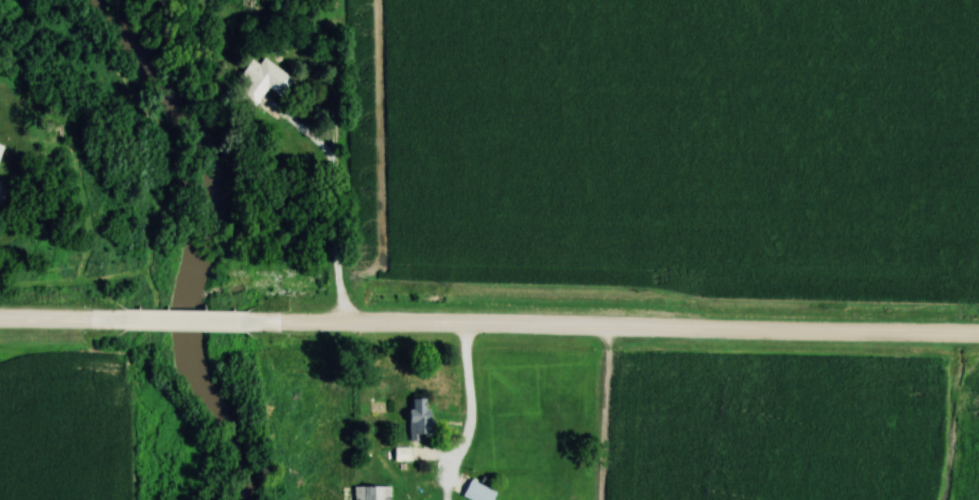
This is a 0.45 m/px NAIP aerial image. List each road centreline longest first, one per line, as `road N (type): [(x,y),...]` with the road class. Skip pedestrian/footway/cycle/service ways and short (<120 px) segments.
road 1 (tertiary): [(261,324),(978,337)]
road 2 (tertiary): [(124,319),(261,324)]
road 3 (tertiary): [(0,317),(124,319)]

